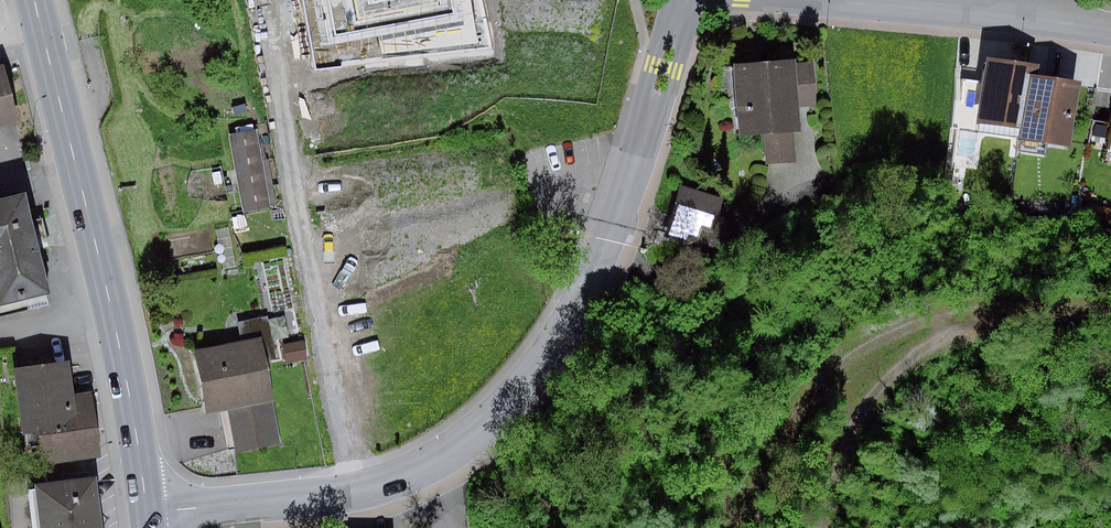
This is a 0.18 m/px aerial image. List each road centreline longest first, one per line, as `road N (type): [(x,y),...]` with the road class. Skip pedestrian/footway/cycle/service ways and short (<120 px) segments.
road 1 (residential): [(683,0),(624,199),(575,308),(535,368),(458,449),(378,489),(146,513)]
road 2 (primary): [(35,0),(125,369),(146,513)]
road 3 (track): [(820,527),(855,418),(917,359),(983,316)]
road 4 (track): [(733,527),(823,380),(882,337)]
road 5 (residential): [(856,0),(1041,18)]
road 6 (track): [(983,316),(1110,313)]

